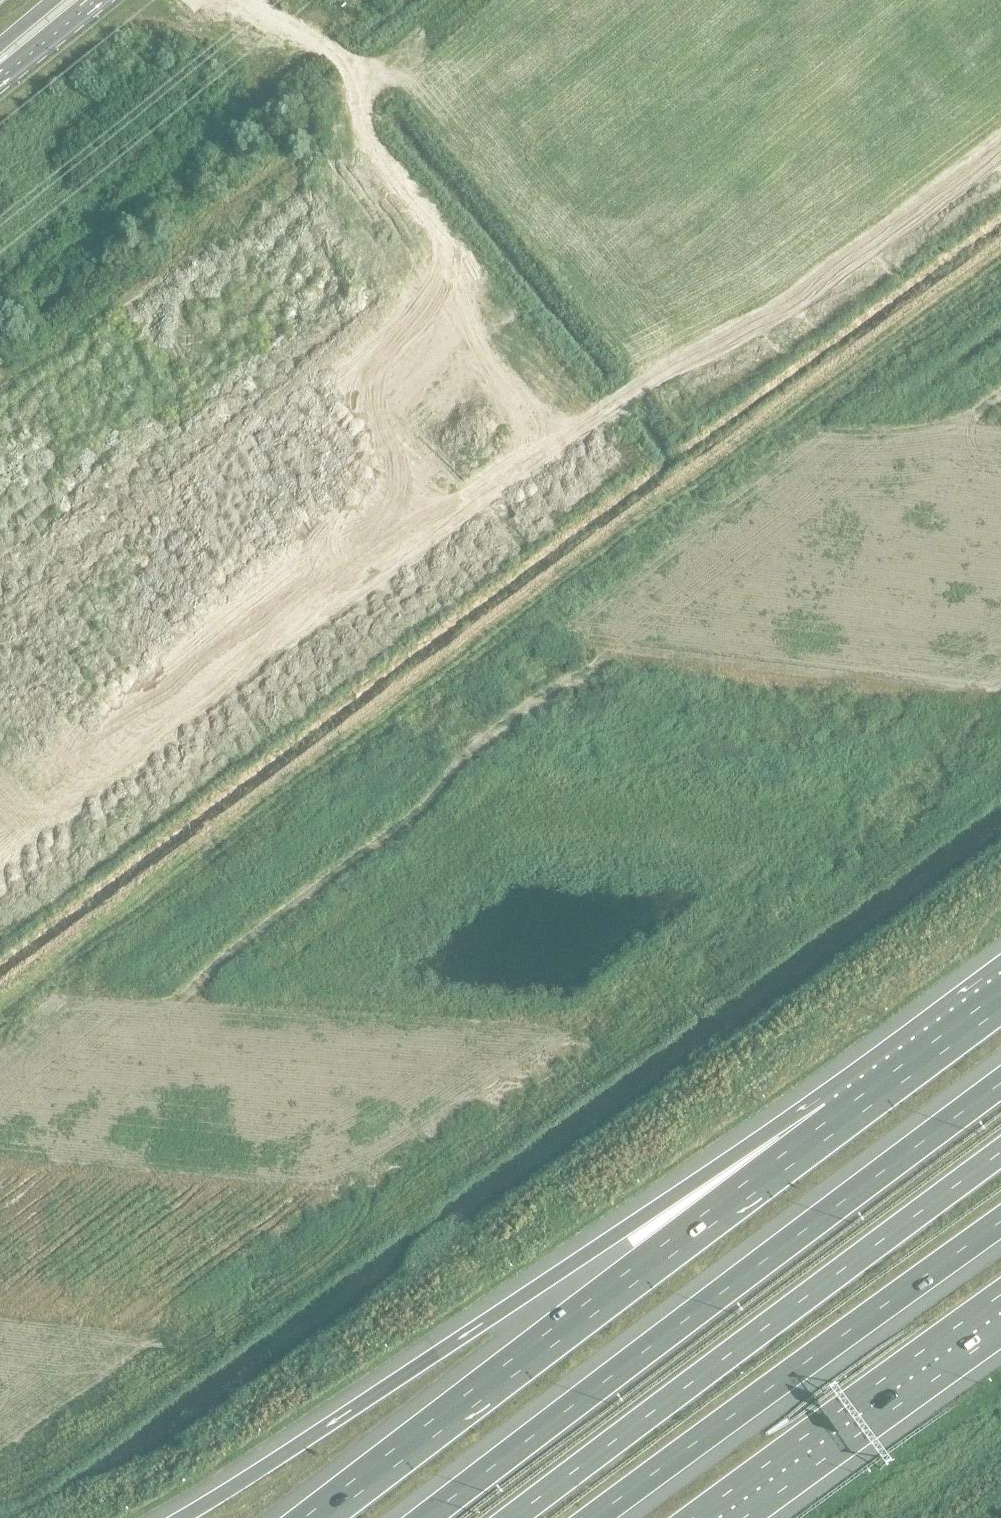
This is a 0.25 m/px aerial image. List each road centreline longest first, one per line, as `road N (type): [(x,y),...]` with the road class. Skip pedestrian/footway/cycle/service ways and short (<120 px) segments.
road 1 (motorway): [(846,1114),(621,1236),(184,1517)]
road 2 (motorway): [(1000,1081),(424,1517)]
road 3 (motorway): [(846,1114),(316,1517)]
road 4 (motorway): [(1000,1153),(512,1517)]
road 5 (motorway): [(596,1517),(1000,1224)]
road 6 (motorway): [(725,1517),(1000,1315)]
road 7 (motorway): [(1000,997),(846,1114)]
road 8 (secondary): [(0,80),(96,0)]

